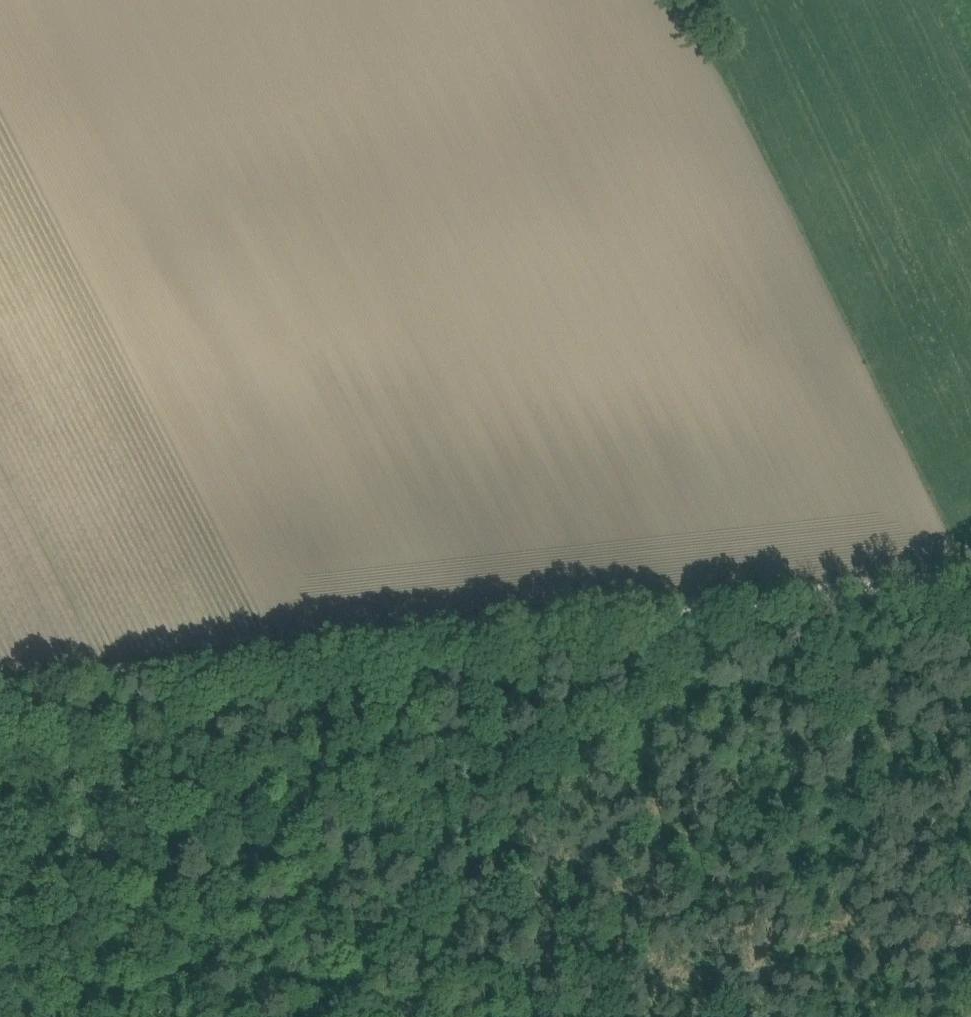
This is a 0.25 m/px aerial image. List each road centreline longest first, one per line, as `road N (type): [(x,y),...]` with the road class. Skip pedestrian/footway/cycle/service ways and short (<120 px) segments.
road 1 (track): [(970,571),(0,678)]

